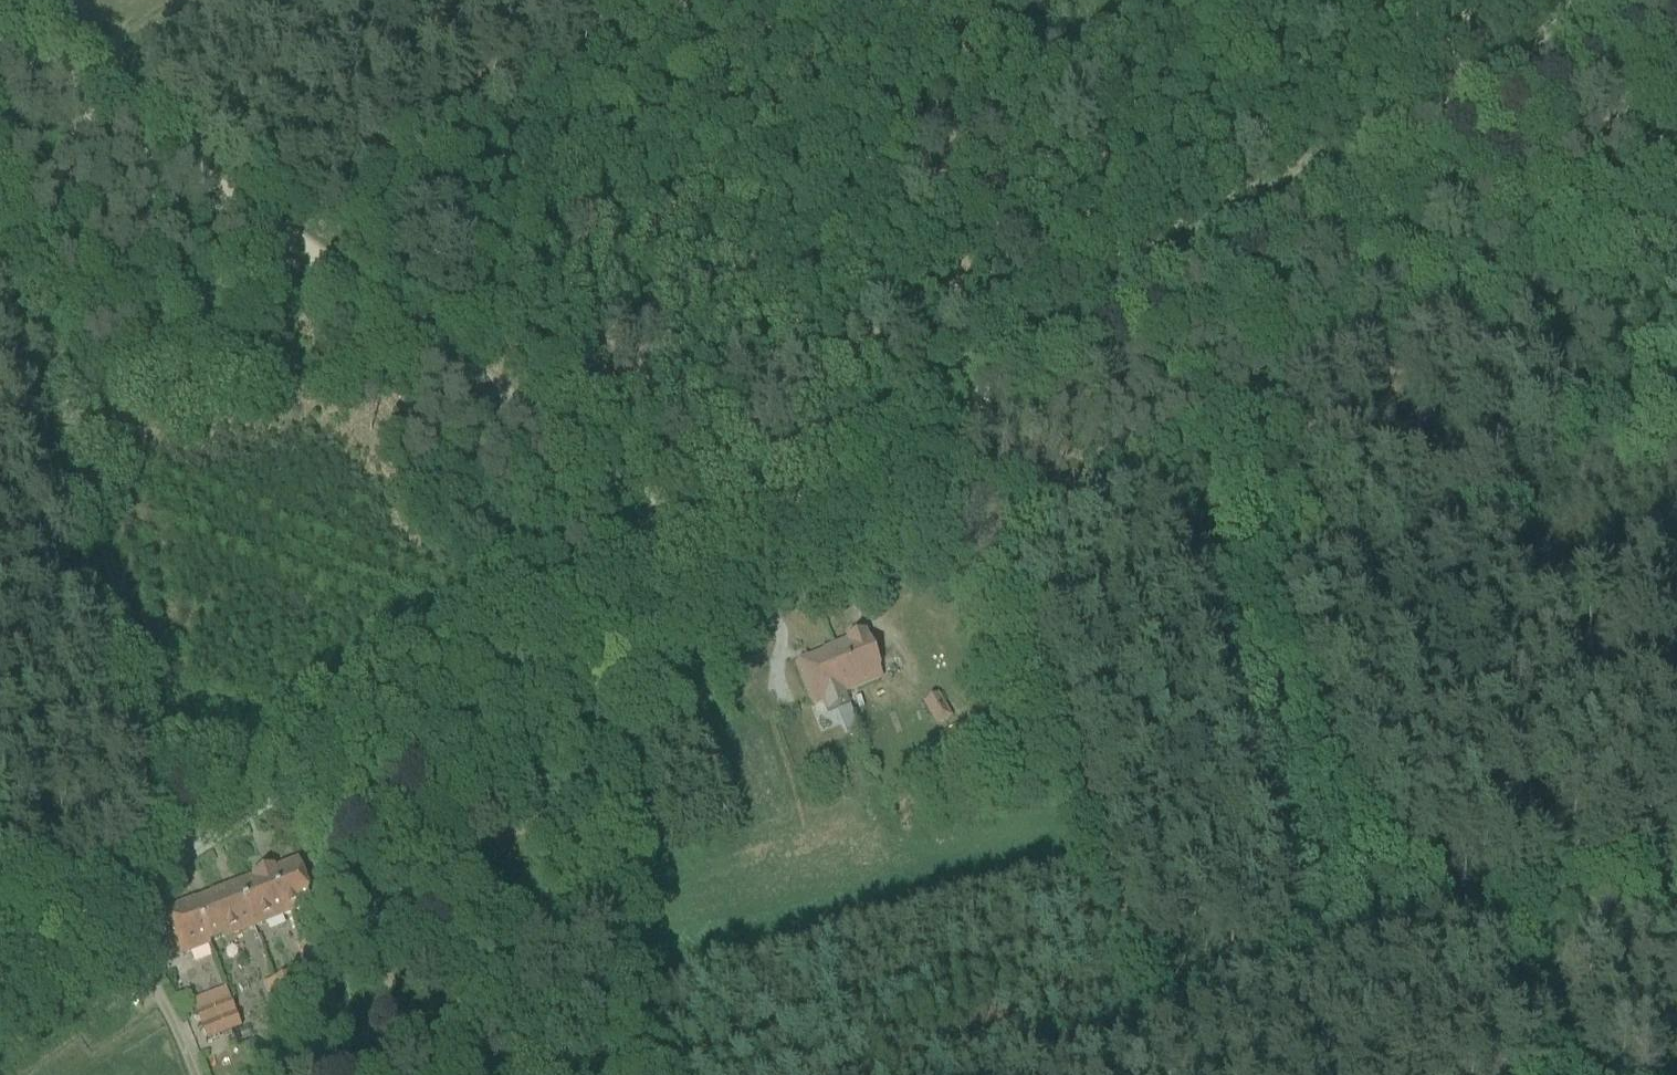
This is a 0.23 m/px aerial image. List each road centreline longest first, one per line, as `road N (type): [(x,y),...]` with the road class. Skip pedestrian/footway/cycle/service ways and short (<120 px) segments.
road 1 (track): [(1676,44),(1297,264),(1676,902)]
road 2 (track): [(689,542),(1647,0)]
road 3 (track): [(1297,264),(998,444),(1186,973),(1186,1074)]
road 4 (track): [(9,0),(713,528)]
road 5 (unclassified): [(0,974),(689,542)]
road 6 (track): [(176,857),(44,355),(0,236)]
road 7 (track): [(218,0),(114,60),(35,272),(0,295)]
road 8 (track): [(1528,1074),(1676,1020)]

